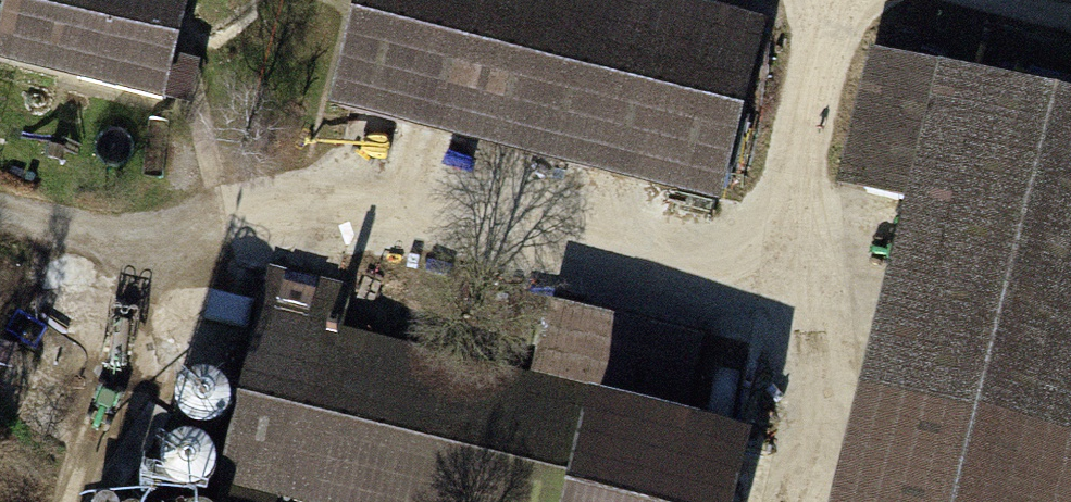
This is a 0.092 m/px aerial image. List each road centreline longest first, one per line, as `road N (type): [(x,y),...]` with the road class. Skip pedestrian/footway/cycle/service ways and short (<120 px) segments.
road 1 (track): [(0,221),(98,251),(286,220),(486,220),(690,258),(752,254),(780,224),(840,0)]

